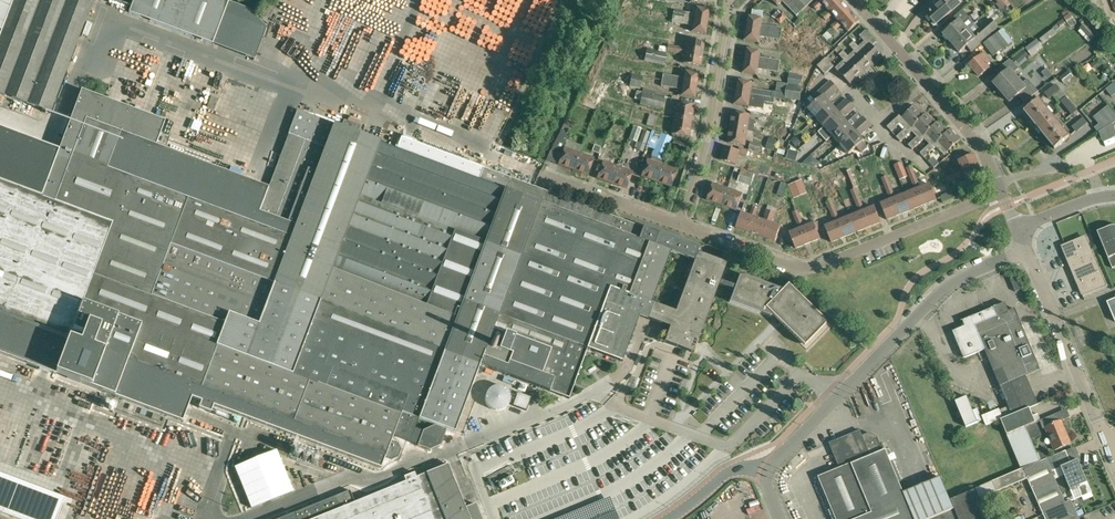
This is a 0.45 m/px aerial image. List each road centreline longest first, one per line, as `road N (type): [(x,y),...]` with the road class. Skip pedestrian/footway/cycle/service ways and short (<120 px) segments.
road 1 (unclassified): [(1002,193),(808,268),(679,226)]
road 2 (unclassified): [(771,472),(945,289),(1025,250)]
road 3 (residential): [(679,226),(712,113),(728,0)]
road 4 (residential): [(1110,444),(1025,250)]
road 5 (unclassified): [(679,226),(534,175)]
road 6 (residential): [(999,186),(927,85)]
road 7 (unclassified): [(999,186),(1114,142)]

